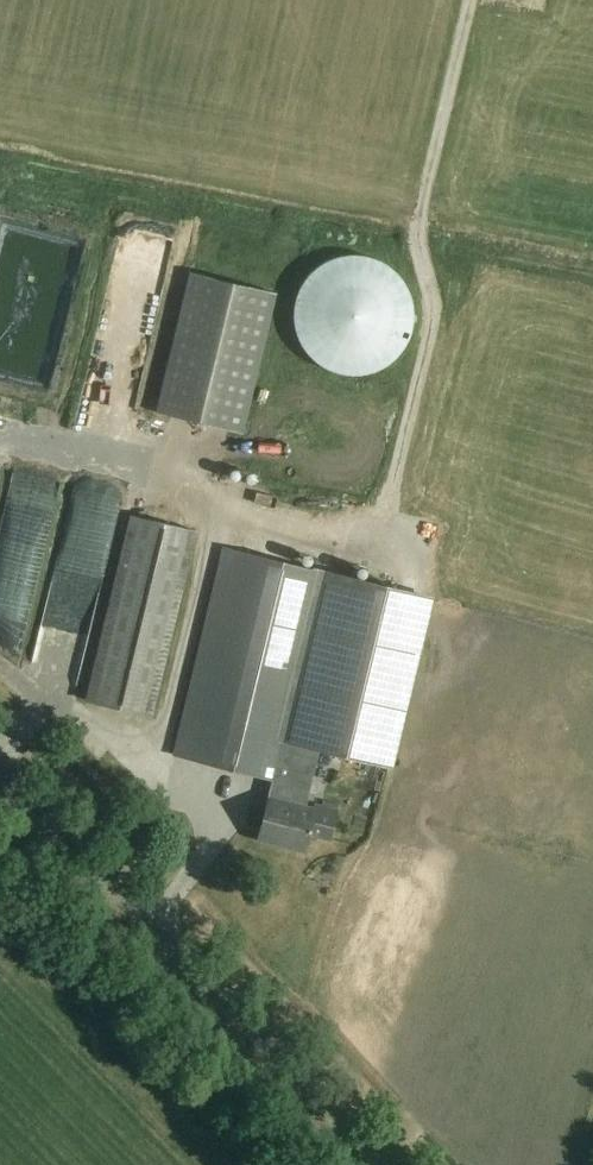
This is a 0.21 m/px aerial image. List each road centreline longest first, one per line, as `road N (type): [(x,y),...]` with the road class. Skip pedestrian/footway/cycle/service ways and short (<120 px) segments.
road 1 (unclassified): [(404,1164),(0,739)]

